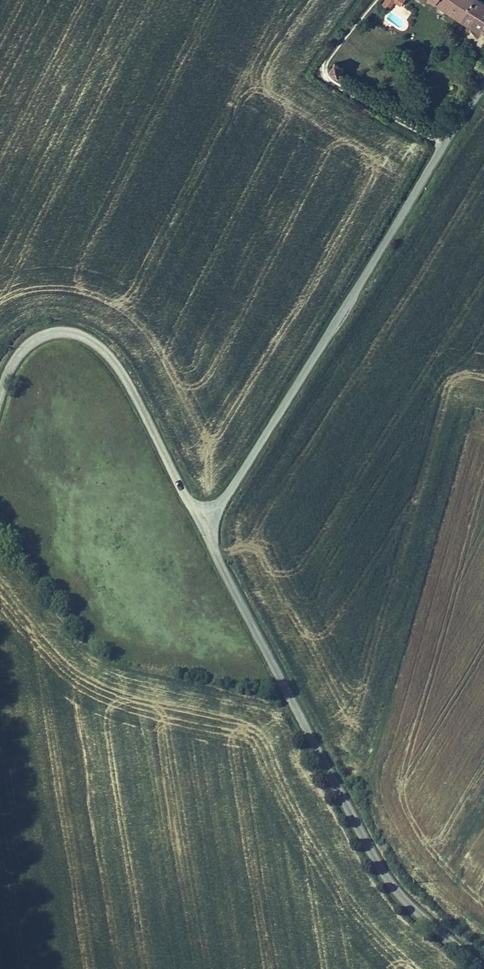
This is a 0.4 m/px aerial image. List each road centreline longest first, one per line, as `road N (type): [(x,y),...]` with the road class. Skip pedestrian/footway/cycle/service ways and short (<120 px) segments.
road 1 (tertiary): [(200,523),(376,861),(416,910),(483,967)]
road 2 (unclassified): [(483,91),(224,501),(200,523)]
road 3 (tertiary): [(0,401),(28,344),(59,331),(94,338),(123,368),(200,523)]

